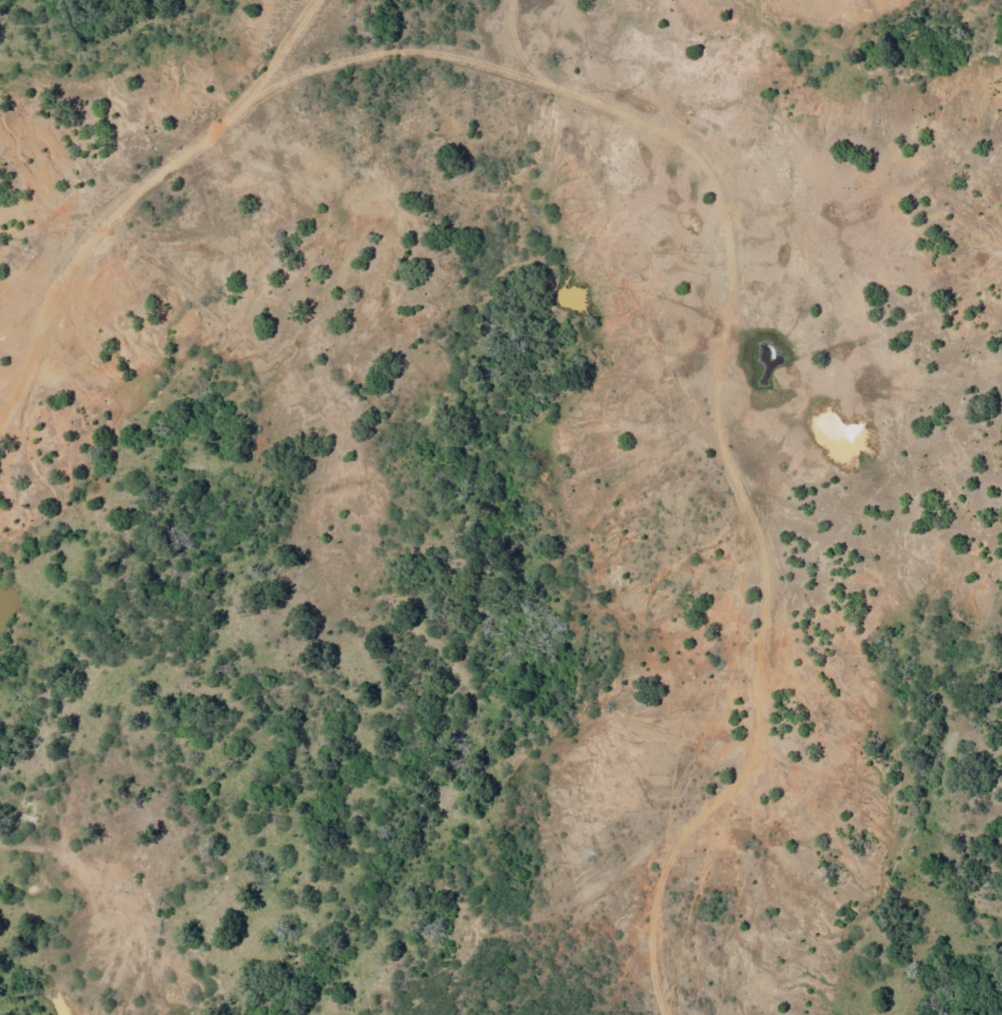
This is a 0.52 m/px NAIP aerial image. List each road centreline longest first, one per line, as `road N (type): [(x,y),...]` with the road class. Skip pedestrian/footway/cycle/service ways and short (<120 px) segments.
road 1 (residential): [(0,411),(206,60),(252,0)]

